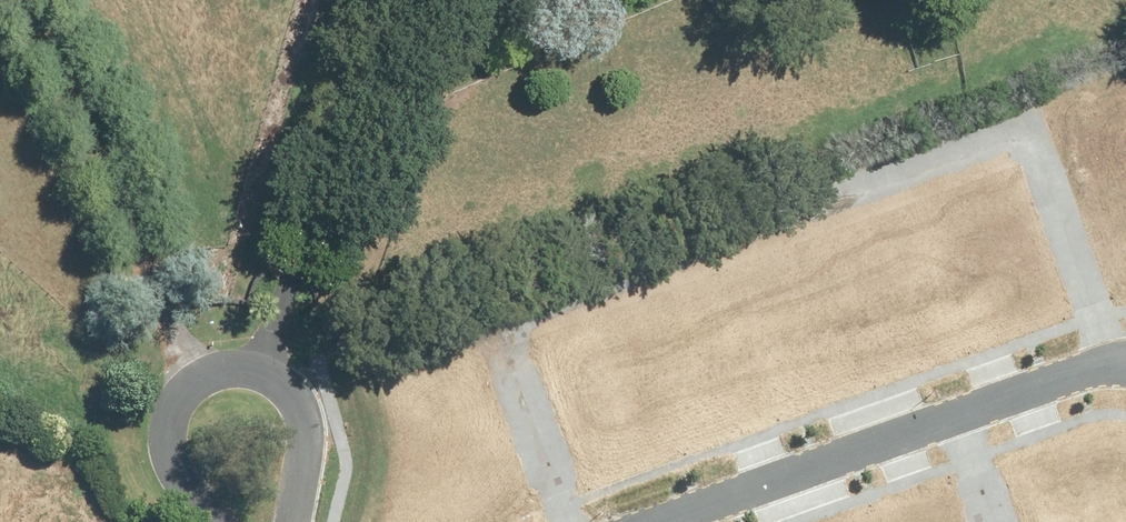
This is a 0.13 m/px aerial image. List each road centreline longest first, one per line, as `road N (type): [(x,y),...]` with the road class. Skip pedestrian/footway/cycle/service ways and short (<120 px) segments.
road 1 (residential): [(572,521),(497,316),(1024,122),(1114,363)]
road 2 (unclassified): [(220,521),(180,475),(171,413),(197,379),(220,370),(275,375),(291,393),(299,436),(291,521)]
road 3 (residential): [(954,415),(652,521)]
road 4 (residential): [(1114,363),(954,415)]

